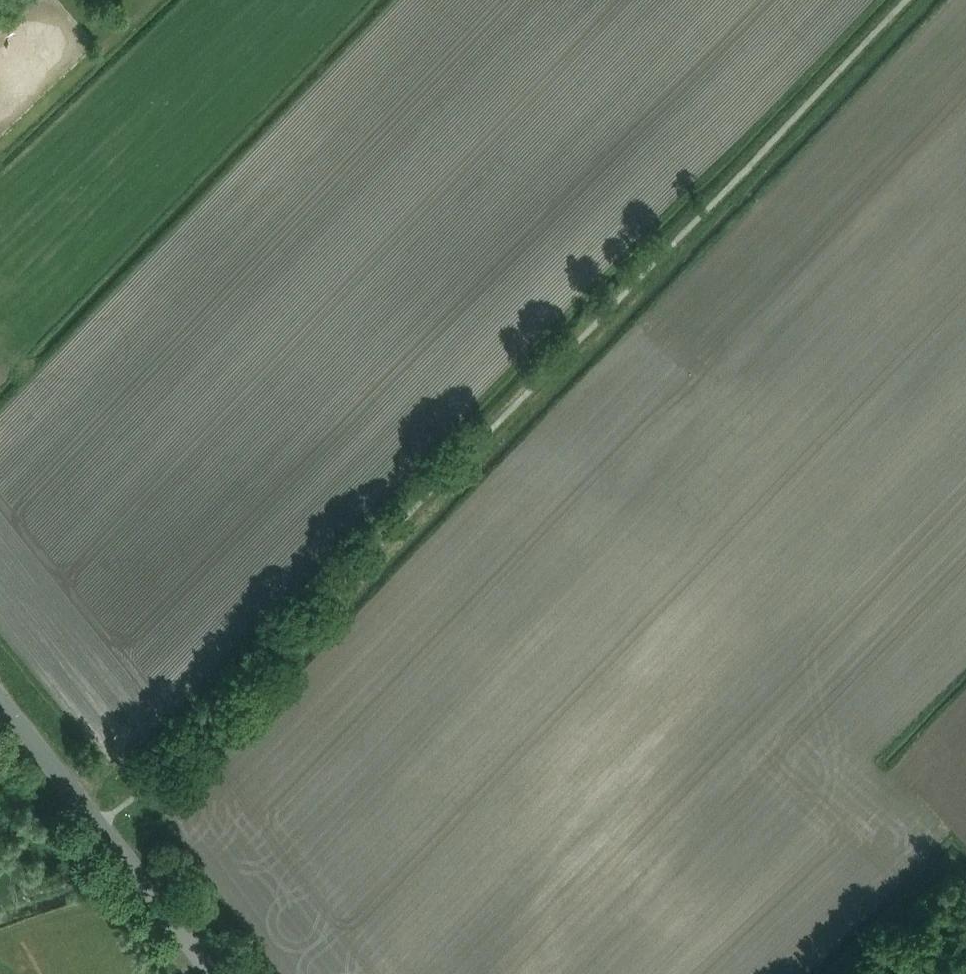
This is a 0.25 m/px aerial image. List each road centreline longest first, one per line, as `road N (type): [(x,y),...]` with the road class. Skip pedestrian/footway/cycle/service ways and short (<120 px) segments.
road 1 (tertiary): [(213,973),(0,703)]

